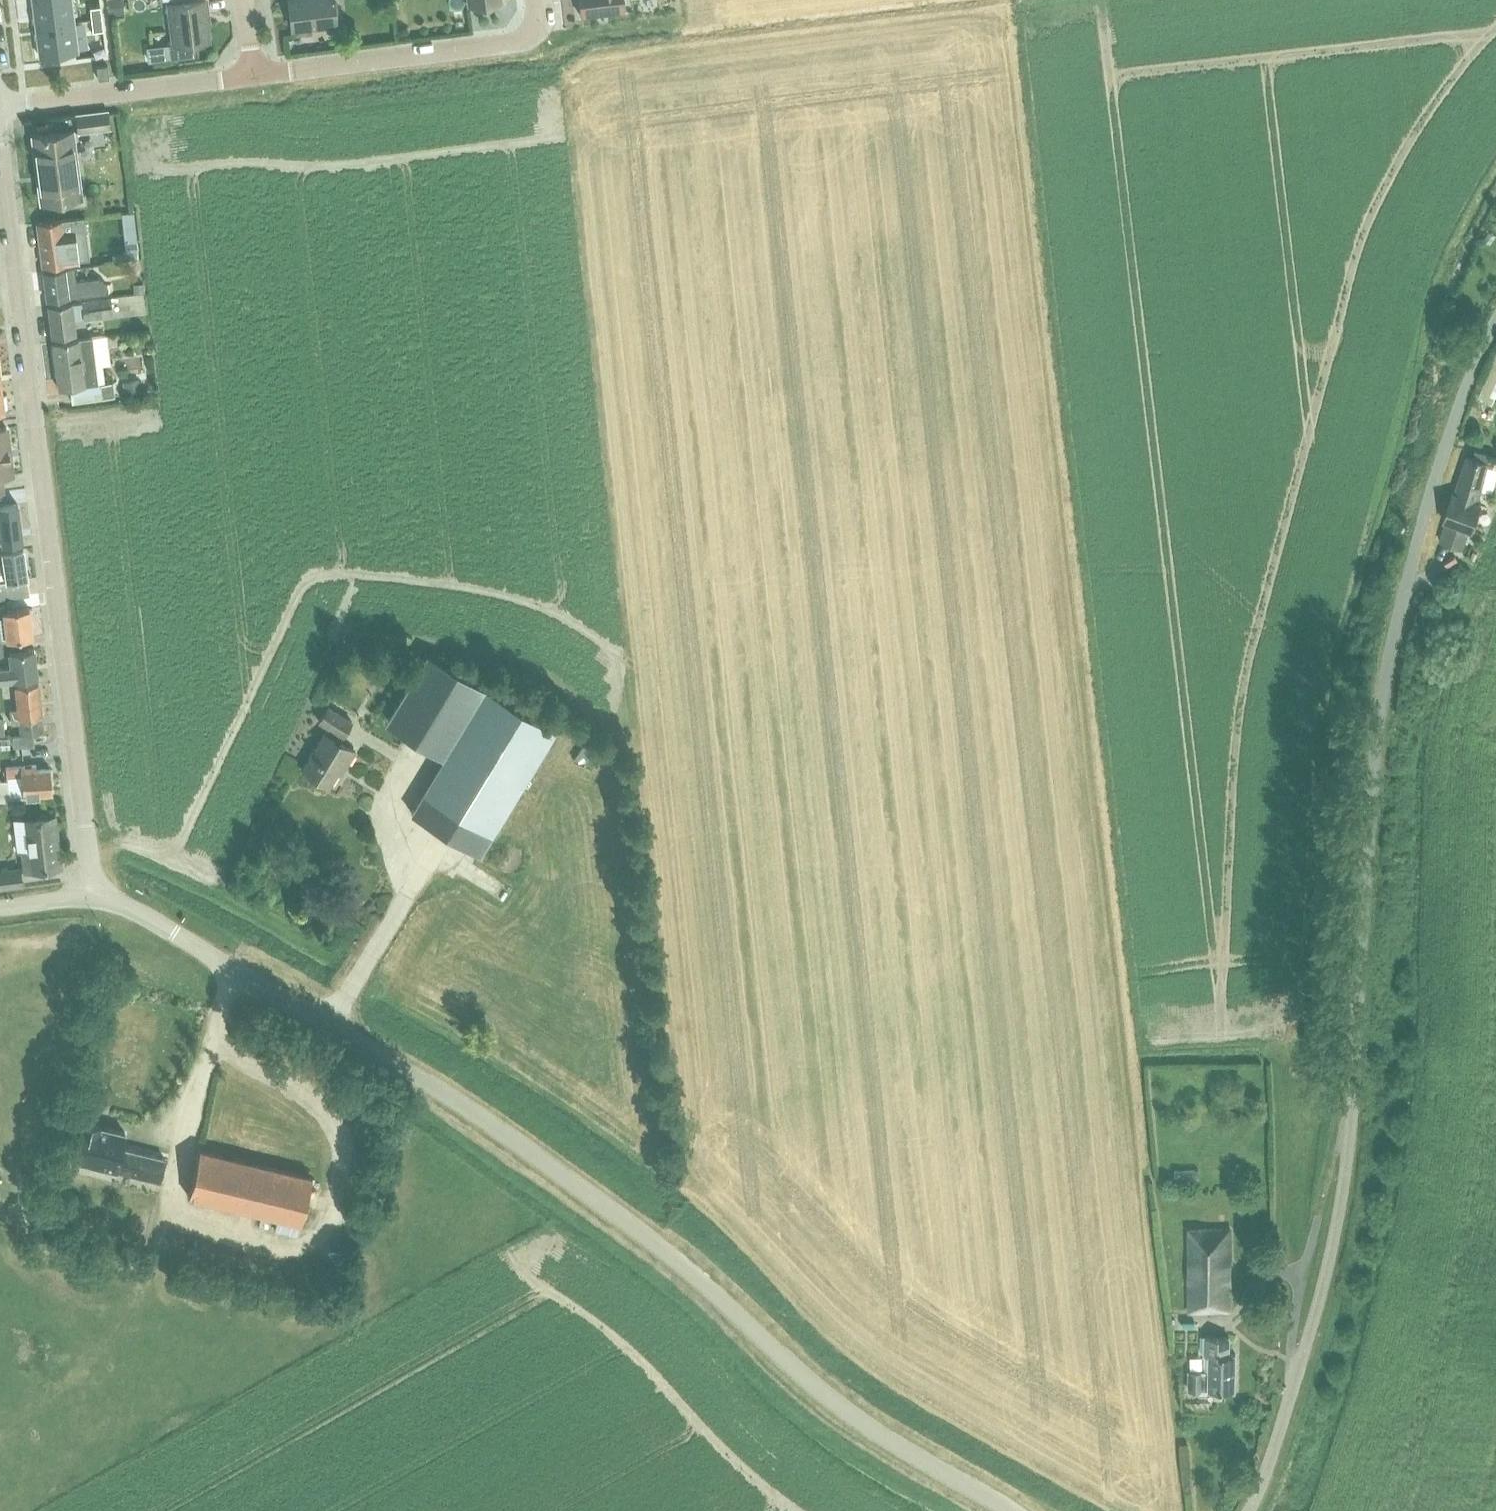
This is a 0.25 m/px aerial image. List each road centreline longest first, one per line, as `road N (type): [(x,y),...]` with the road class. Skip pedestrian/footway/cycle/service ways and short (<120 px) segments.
road 1 (unclassified): [(1246,1510),(1330,1275),(1394,637),(1495,334)]
road 2 (unclassified): [(1010,1510),(930,1469),(840,1402),(611,1211),(331,1022),(175,933)]
road 3 (residential): [(93,892),(0,142)]
road 4 (residential): [(254,75),(519,43),(543,15),(541,0)]
road 5 (residential): [(0,105),(254,75)]

